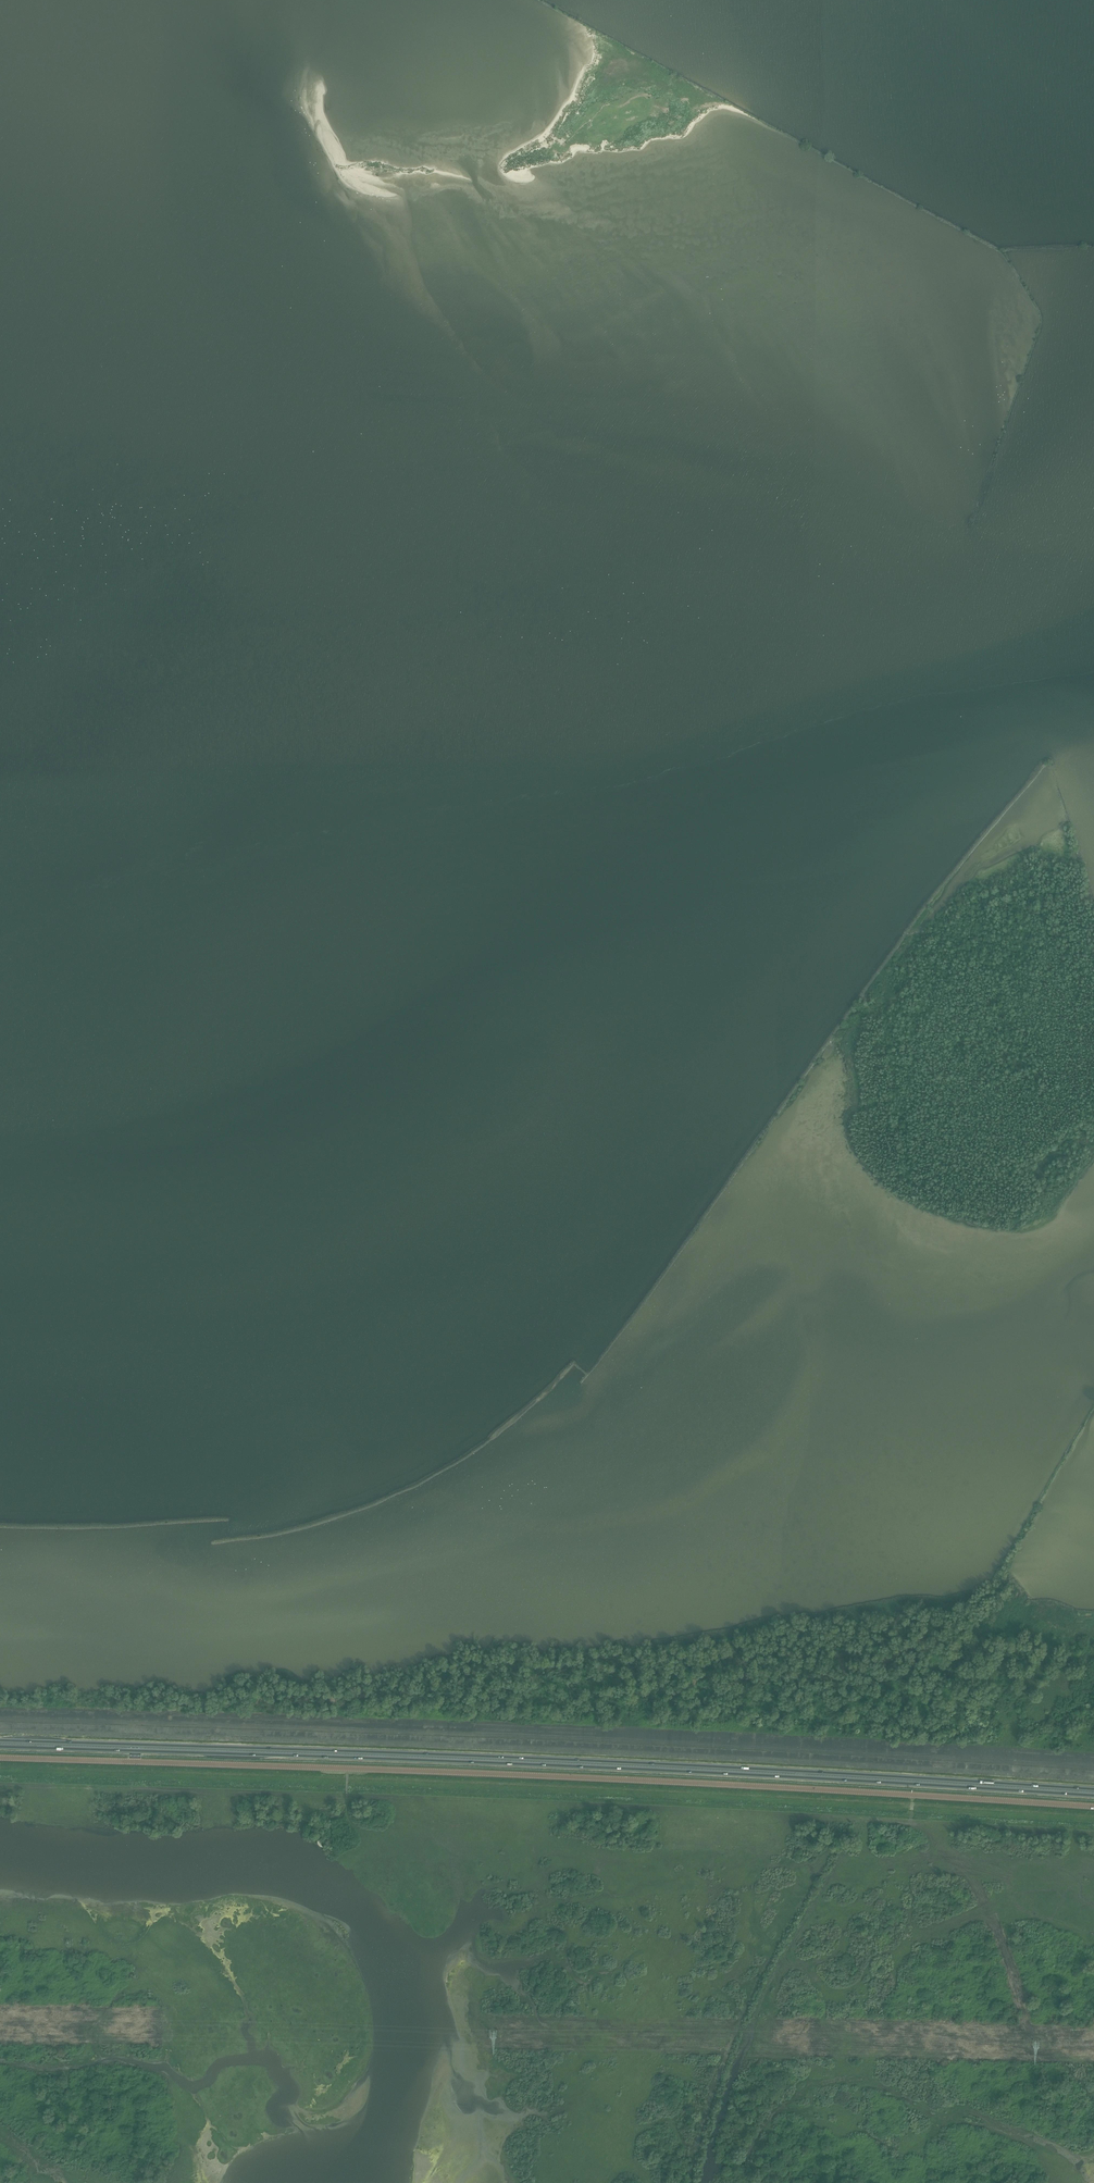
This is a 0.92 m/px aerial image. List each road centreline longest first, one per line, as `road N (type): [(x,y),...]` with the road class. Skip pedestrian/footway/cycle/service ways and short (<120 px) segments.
road 1 (trunk): [(1093,1790),(510,1758),(0,1742)]
road 2 (trunk): [(0,1747),(1093,1796)]
road 3 (tertiary): [(1093,1806),(0,1758)]
road 4 (track): [(241,1791),(449,1799)]

